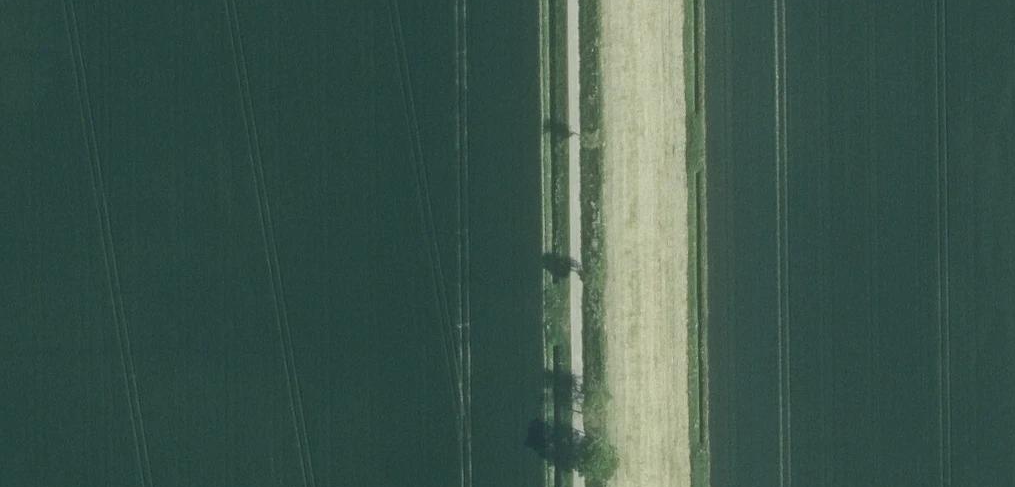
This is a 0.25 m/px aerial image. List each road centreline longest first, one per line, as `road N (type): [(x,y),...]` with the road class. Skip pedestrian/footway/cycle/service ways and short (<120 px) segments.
road 1 (unclassified): [(578,486),(570,0)]

